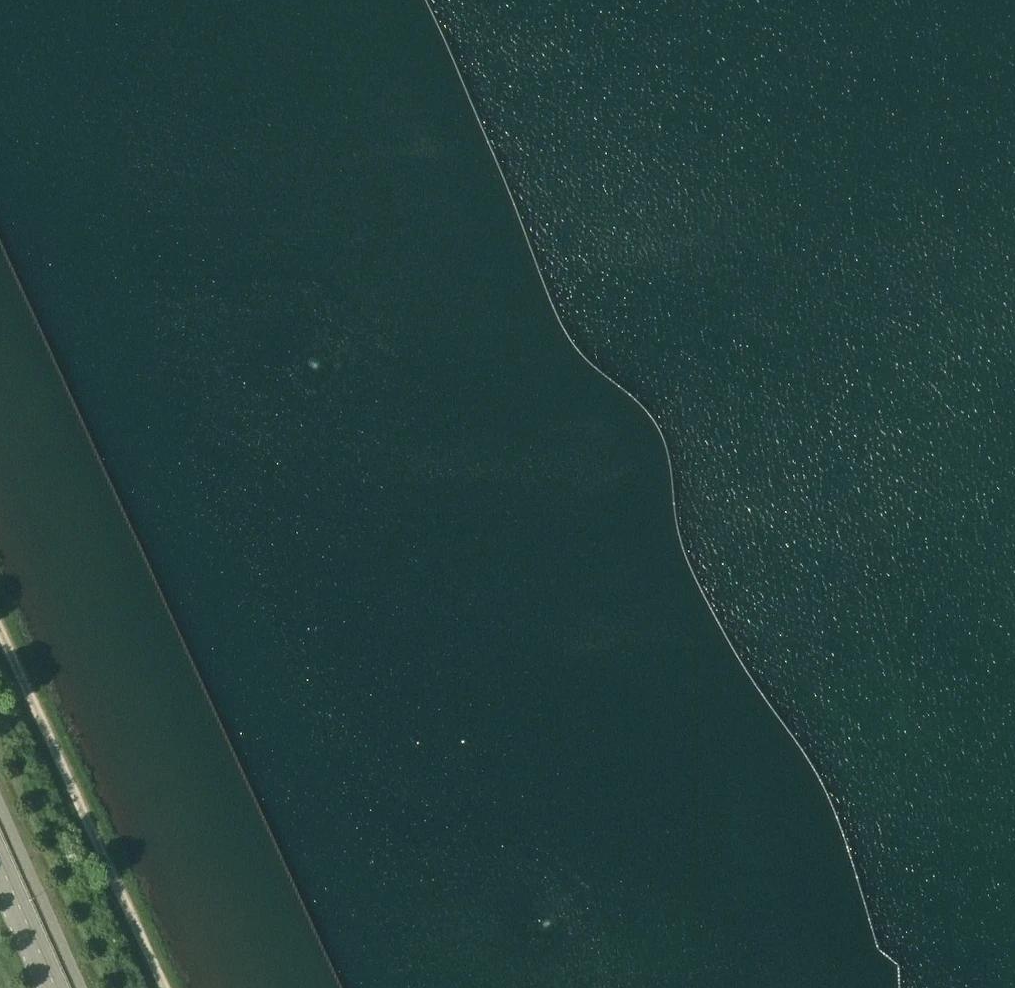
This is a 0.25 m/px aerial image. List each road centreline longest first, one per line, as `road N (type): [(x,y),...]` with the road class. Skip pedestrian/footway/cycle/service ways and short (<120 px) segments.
road 1 (track): [(0,614),(166,987)]

